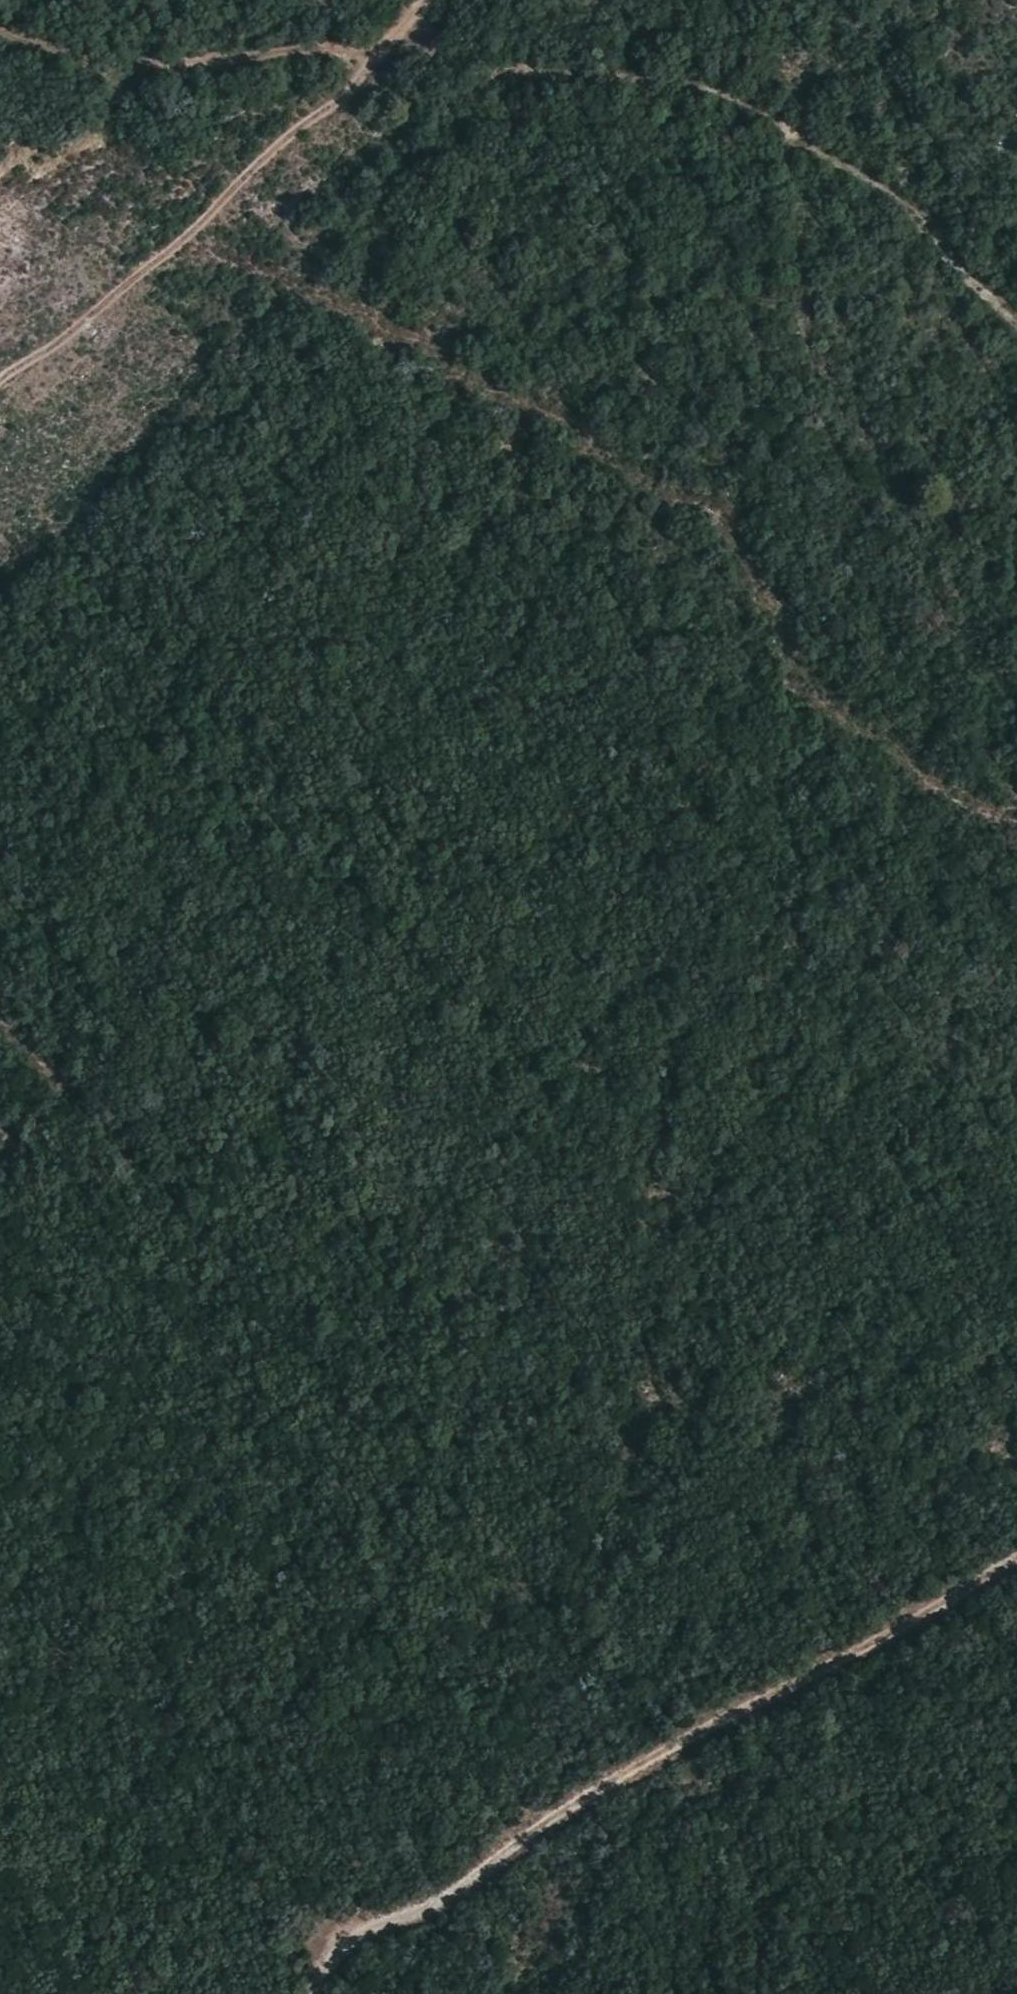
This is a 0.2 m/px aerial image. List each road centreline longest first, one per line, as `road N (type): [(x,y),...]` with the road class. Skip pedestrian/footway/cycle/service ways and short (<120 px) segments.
road 1 (track): [(296,1993),(338,1940),(460,1895),(569,1813),(1016,1559)]
road 2 (track): [(423,0),(100,305),(0,379)]

